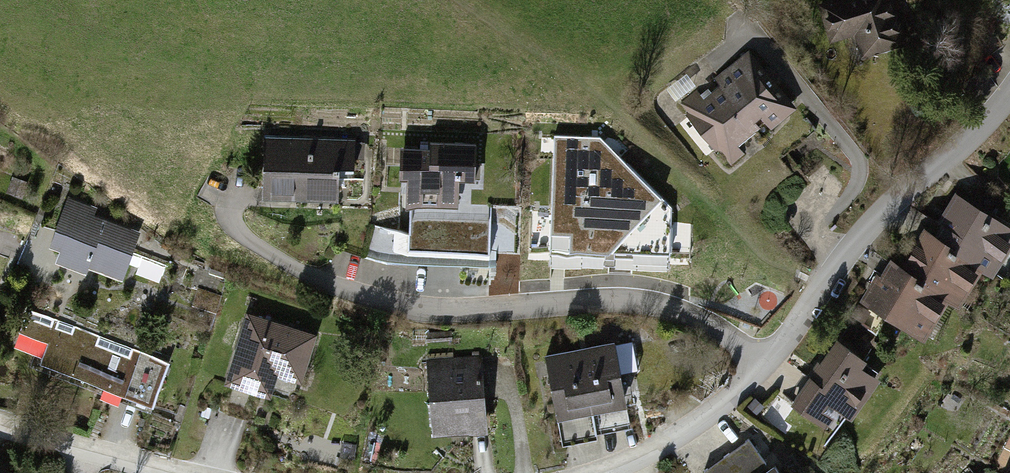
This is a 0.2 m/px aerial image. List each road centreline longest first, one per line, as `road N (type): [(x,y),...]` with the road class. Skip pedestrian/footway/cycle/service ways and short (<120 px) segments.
road 1 (residential): [(771,360),(693,310),(636,300),(442,310),(361,294),(282,264),(231,220),(235,191)]
road 2 (residential): [(1009,92),(863,234),(771,360)]
road 3 (residential): [(771,360),(709,418),(600,472)]
road 4 (residential): [(163,472),(0,423)]

